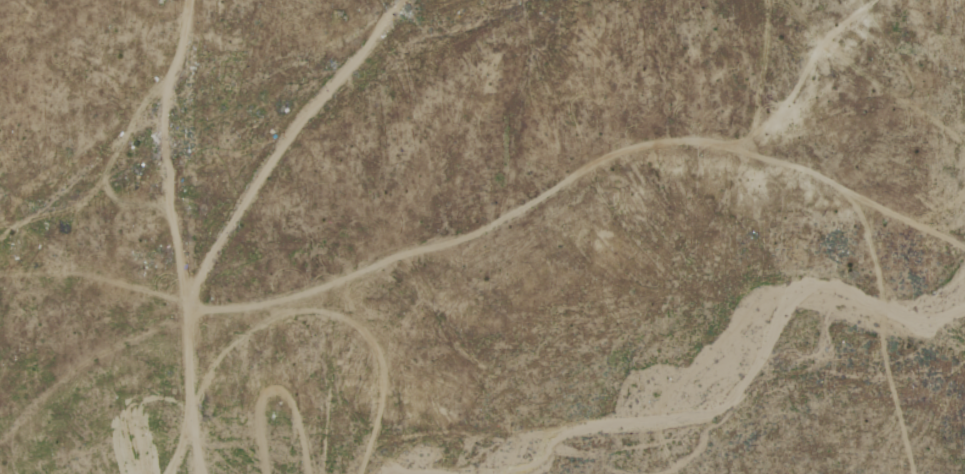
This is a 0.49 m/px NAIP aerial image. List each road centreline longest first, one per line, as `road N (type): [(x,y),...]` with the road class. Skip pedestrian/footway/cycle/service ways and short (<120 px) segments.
road 1 (track): [(187,0),(159,143),(186,301),(187,419),(171,473)]

